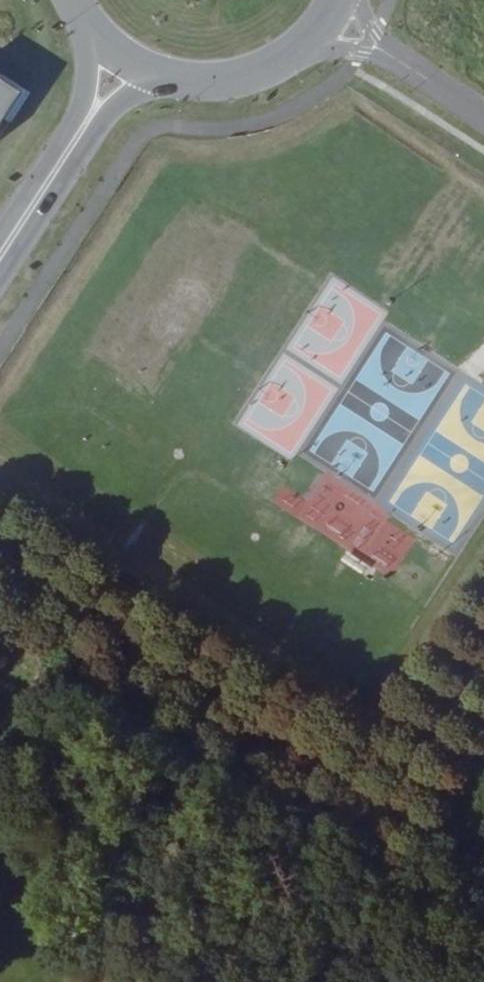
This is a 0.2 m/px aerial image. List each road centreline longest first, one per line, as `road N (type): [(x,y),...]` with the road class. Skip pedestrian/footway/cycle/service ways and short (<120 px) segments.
road 1 (primary): [(155,79),(247,77),(307,41)]
road 2 (unclassified): [(373,43),(483,117)]
road 3 (secondary): [(89,32),(66,152)]
road 4 (secondary): [(0,253),(66,152)]

